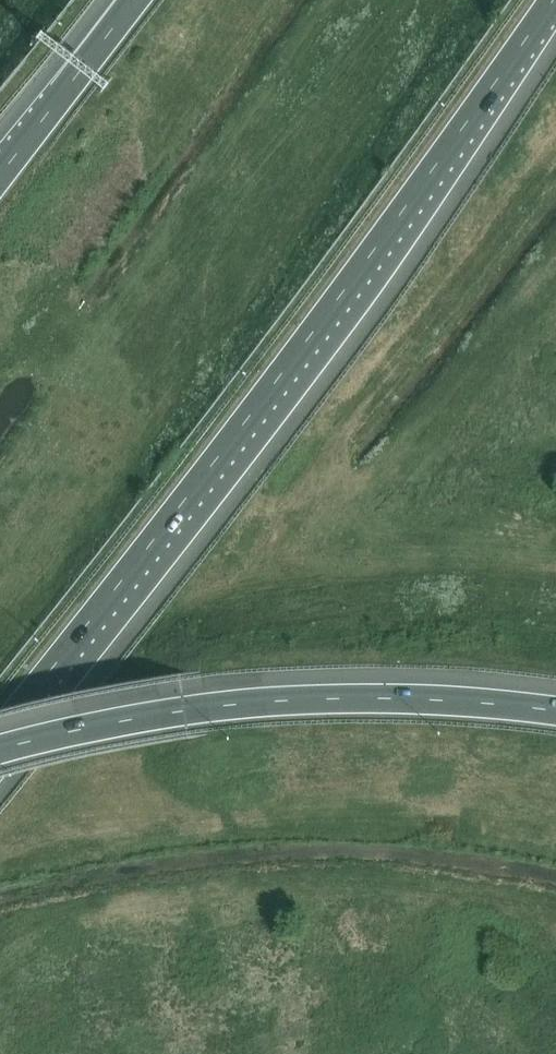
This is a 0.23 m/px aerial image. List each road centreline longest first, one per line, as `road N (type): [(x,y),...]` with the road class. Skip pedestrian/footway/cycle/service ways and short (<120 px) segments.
road 1 (motorway): [(0,732),(300,349),(550,0)]
road 2 (motorway): [(555,713),(437,703),(201,710),(0,750)]
road 3 (motorway): [(132,0),(0,172)]

